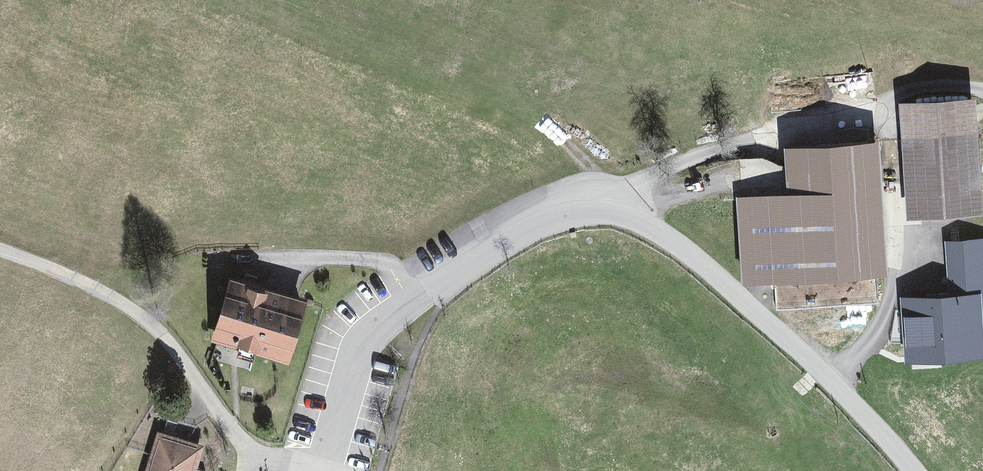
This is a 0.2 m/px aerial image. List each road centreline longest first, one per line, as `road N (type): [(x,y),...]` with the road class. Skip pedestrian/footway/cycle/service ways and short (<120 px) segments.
road 1 (unclassified): [(325,470),(361,354),(385,327),(535,227),(559,216),(613,212),(637,218),(693,255),(915,470)]
road 2 (track): [(613,212),(640,178),(703,151),(895,92),(982,87)]
road 3 (track): [(0,252),(141,317),(241,450),(311,470)]

